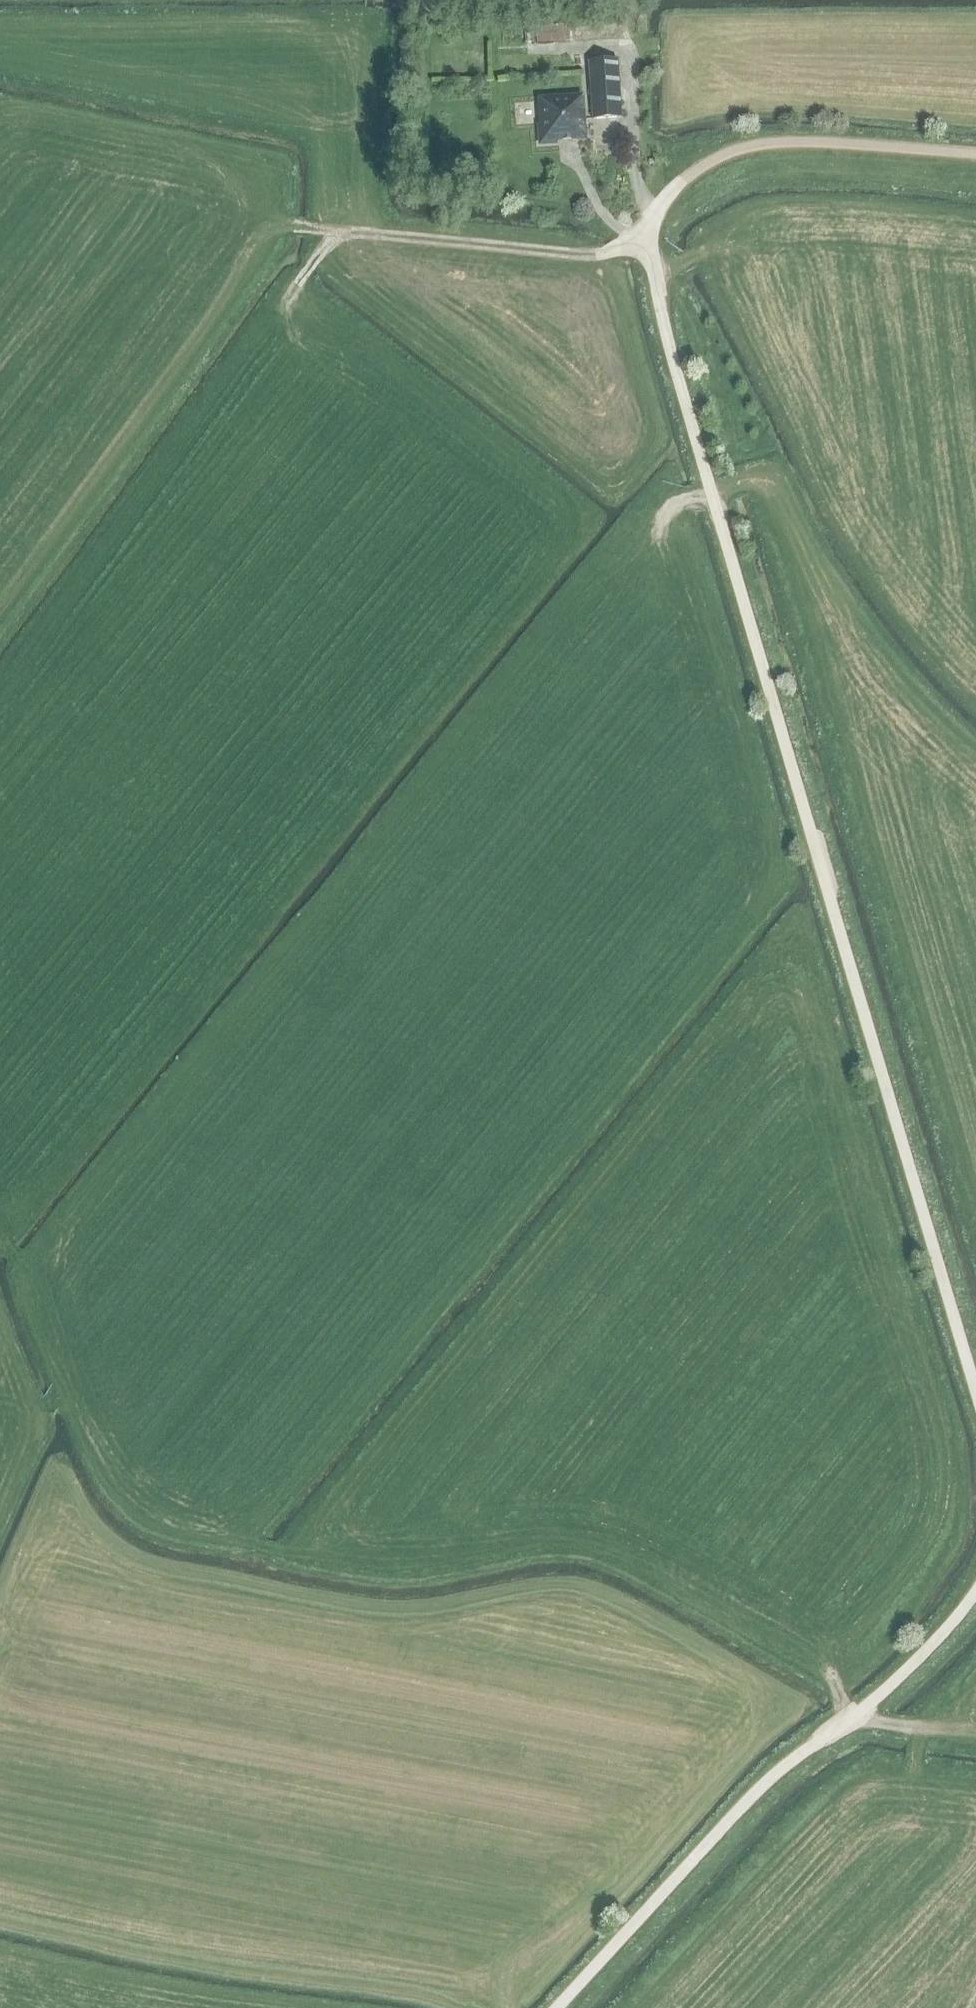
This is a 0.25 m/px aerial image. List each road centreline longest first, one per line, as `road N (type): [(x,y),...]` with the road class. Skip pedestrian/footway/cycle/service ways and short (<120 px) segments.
road 1 (unclassified): [(975,1394),(656,292),(654,215),(700,167)]
road 2 (unclassified): [(555,2007),(777,1768),(858,1711),(975,1588)]

